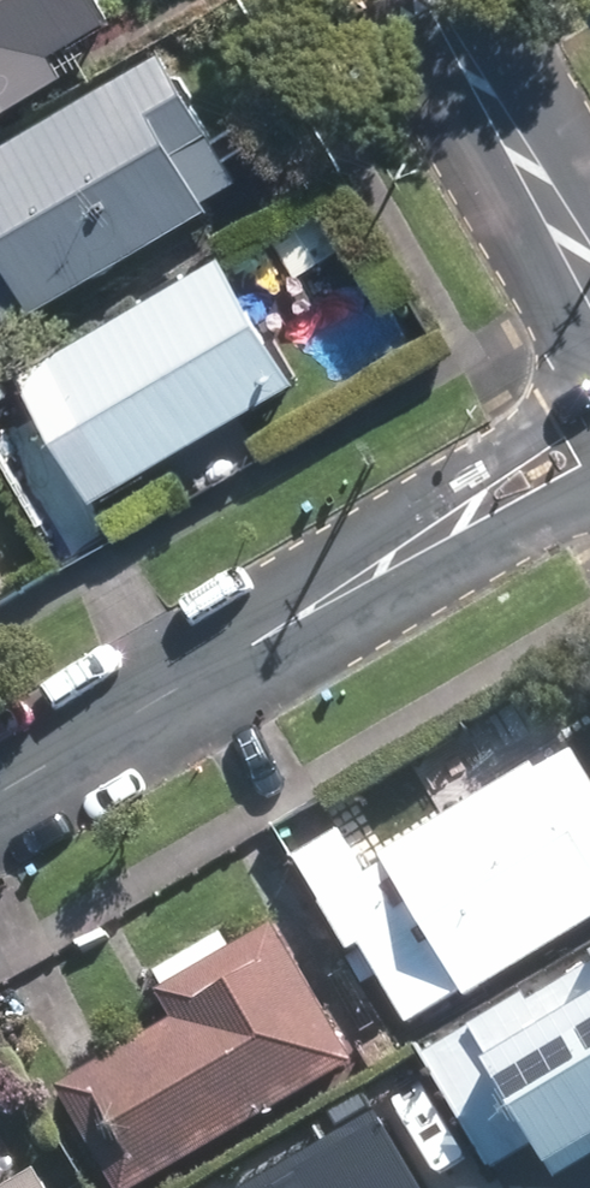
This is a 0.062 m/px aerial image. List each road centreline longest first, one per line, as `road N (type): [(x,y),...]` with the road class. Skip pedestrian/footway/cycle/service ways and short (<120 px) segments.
road 1 (residential): [(589,454),(0,794)]
road 2 (residential): [(589,272),(433,0)]

